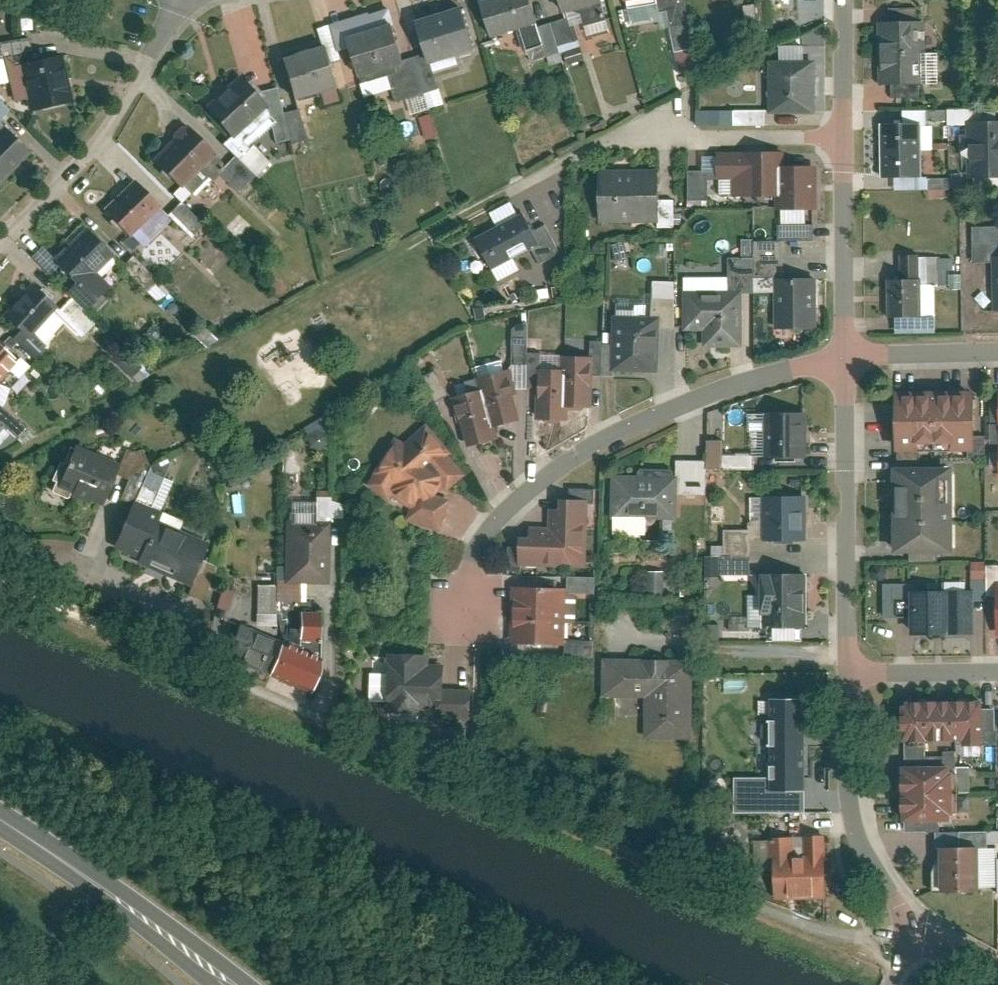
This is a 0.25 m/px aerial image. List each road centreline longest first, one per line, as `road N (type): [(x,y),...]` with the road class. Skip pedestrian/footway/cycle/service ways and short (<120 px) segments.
road 1 (residential): [(847,359),(750,378),(602,436),(544,476),(474,547),(462,601)]
road 2 (residential): [(178,0),(126,100),(59,191),(0,249)]
road 3 (residential): [(847,667),(847,359)]
road 4 (primary): [(0,820),(221,984)]
road 5 (residential): [(903,925),(848,803),(847,667)]
road 6 (residential): [(847,359),(845,135)]
road 7 (residential): [(657,136),(845,135)]
road 8 (residential): [(997,354),(847,359)]
road 9 (residential): [(997,667),(847,667)]
road 10 (residential): [(845,135),(845,0)]

